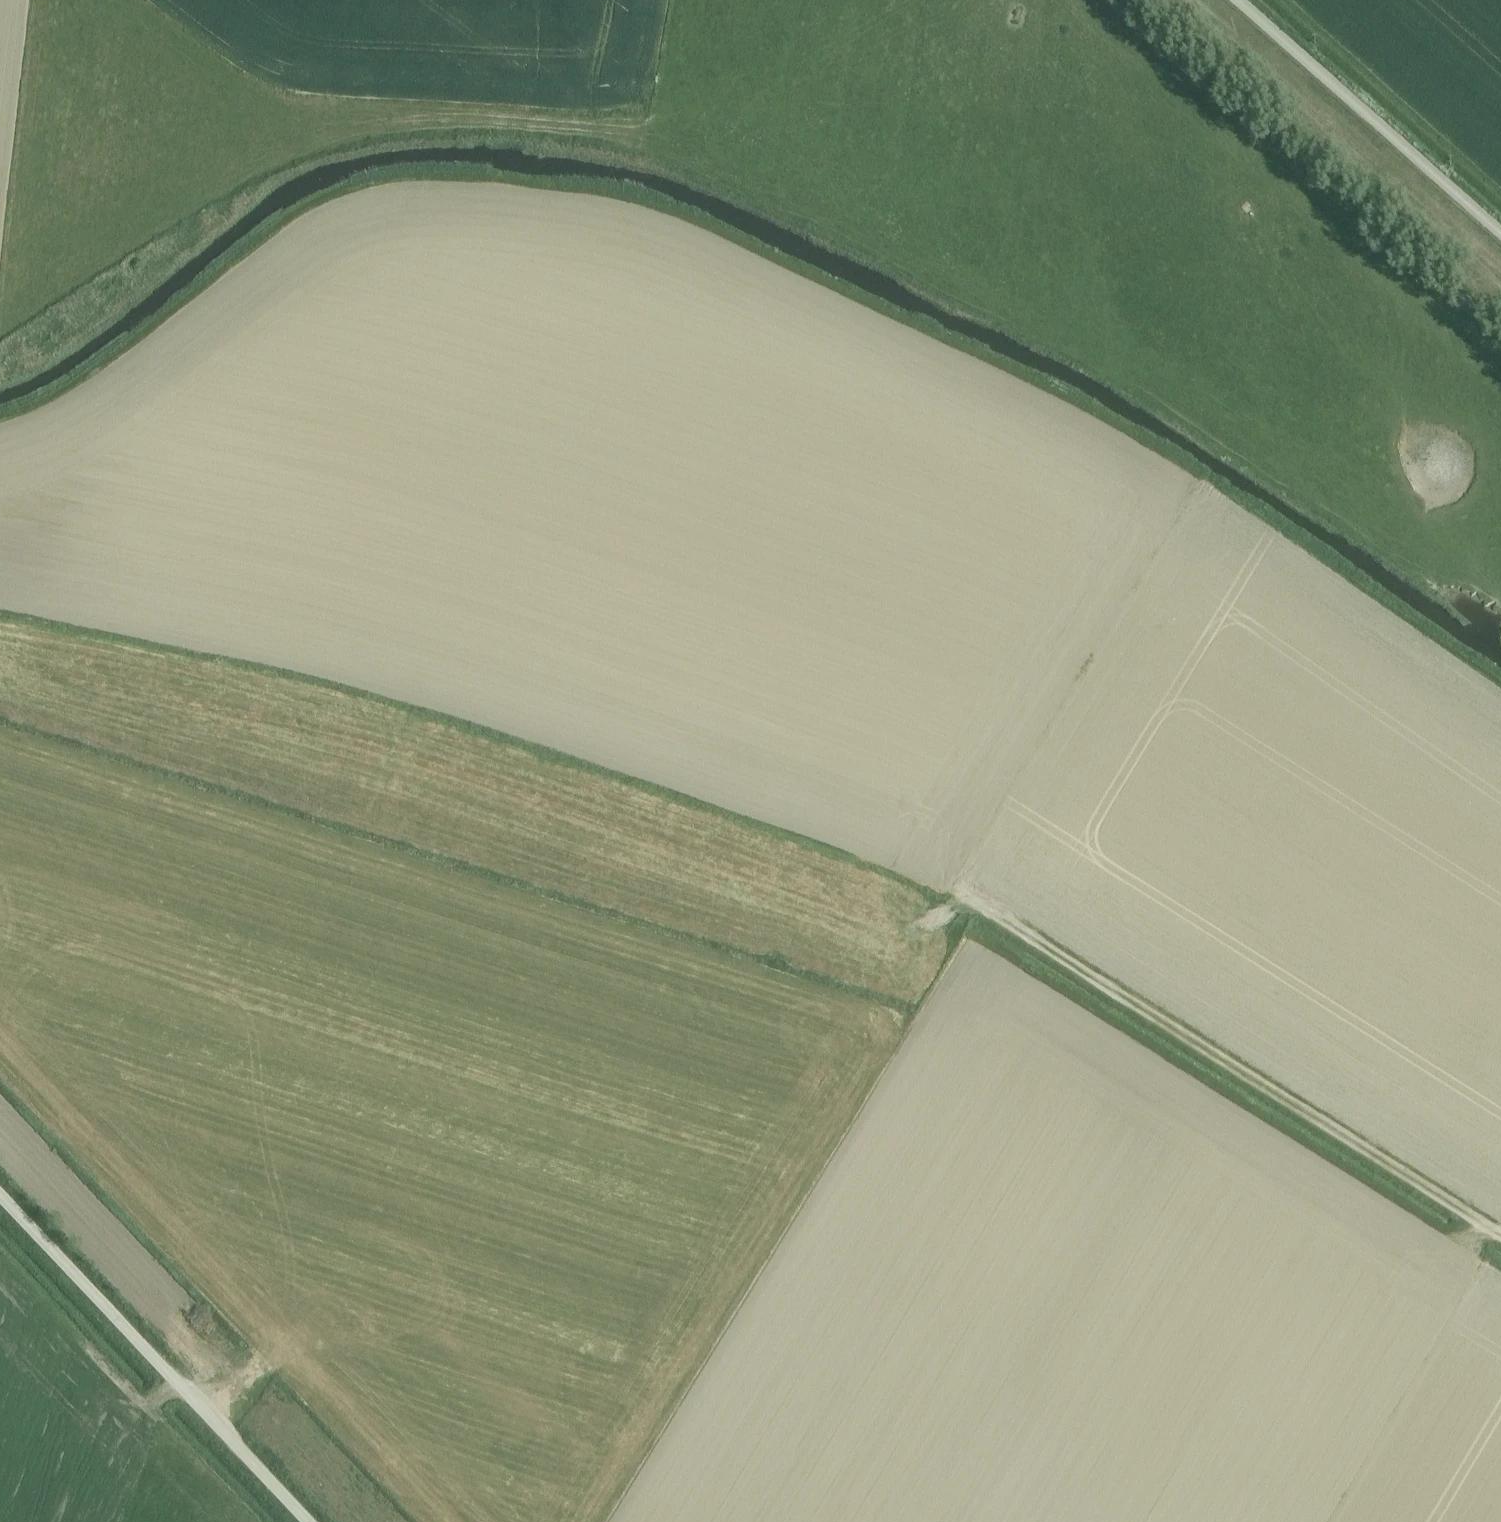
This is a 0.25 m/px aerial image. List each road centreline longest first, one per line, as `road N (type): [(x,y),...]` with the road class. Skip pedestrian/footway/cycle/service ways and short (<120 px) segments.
road 1 (unclassified): [(0,1195),(311,1521)]
road 2 (unclassified): [(1242,0),(1500,232)]

